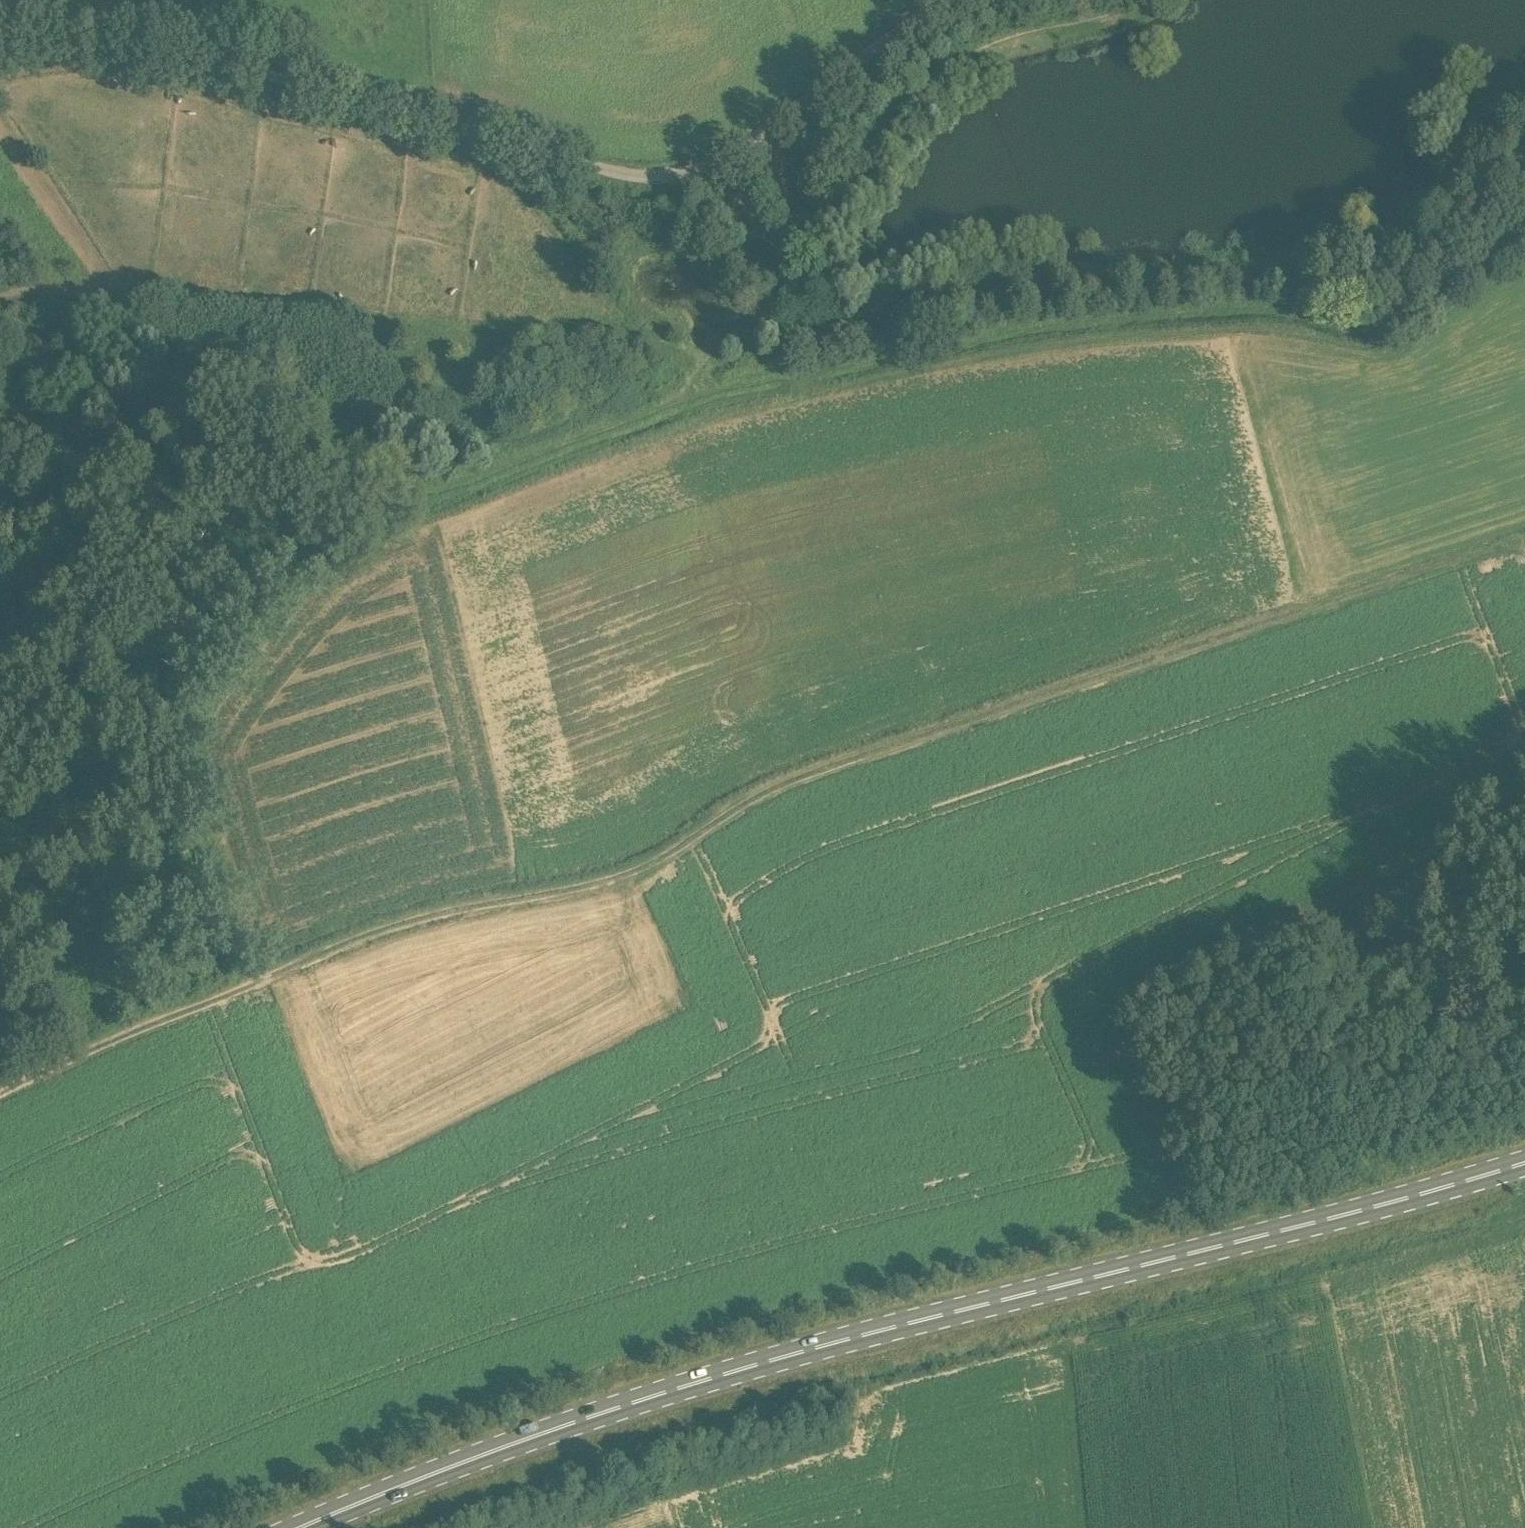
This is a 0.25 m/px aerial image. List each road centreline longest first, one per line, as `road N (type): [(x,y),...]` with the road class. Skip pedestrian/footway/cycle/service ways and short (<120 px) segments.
road 1 (track): [(1495,545),(775,785),(674,848),(601,880),(396,924),(237,980),(0,1095)]
road 2 (primary): [(283,1527),(453,1461),(671,1392),(1524,1174)]
road 3 (unclassified): [(0,38),(101,33),(652,169),(716,155),(912,0)]

